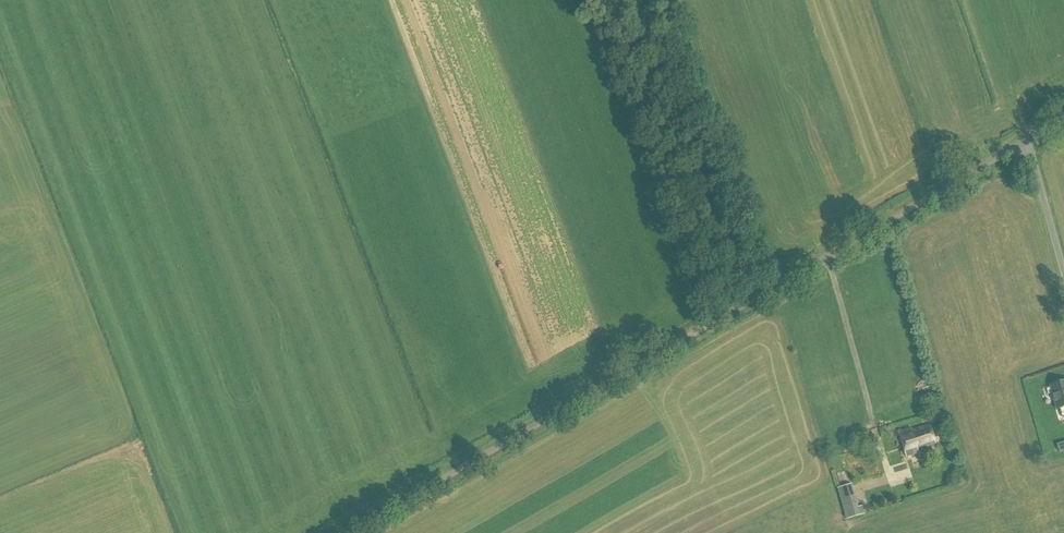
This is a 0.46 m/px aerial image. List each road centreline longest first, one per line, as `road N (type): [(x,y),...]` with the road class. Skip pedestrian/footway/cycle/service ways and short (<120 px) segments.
road 1 (unclassified): [(358,532),(1063,121)]

